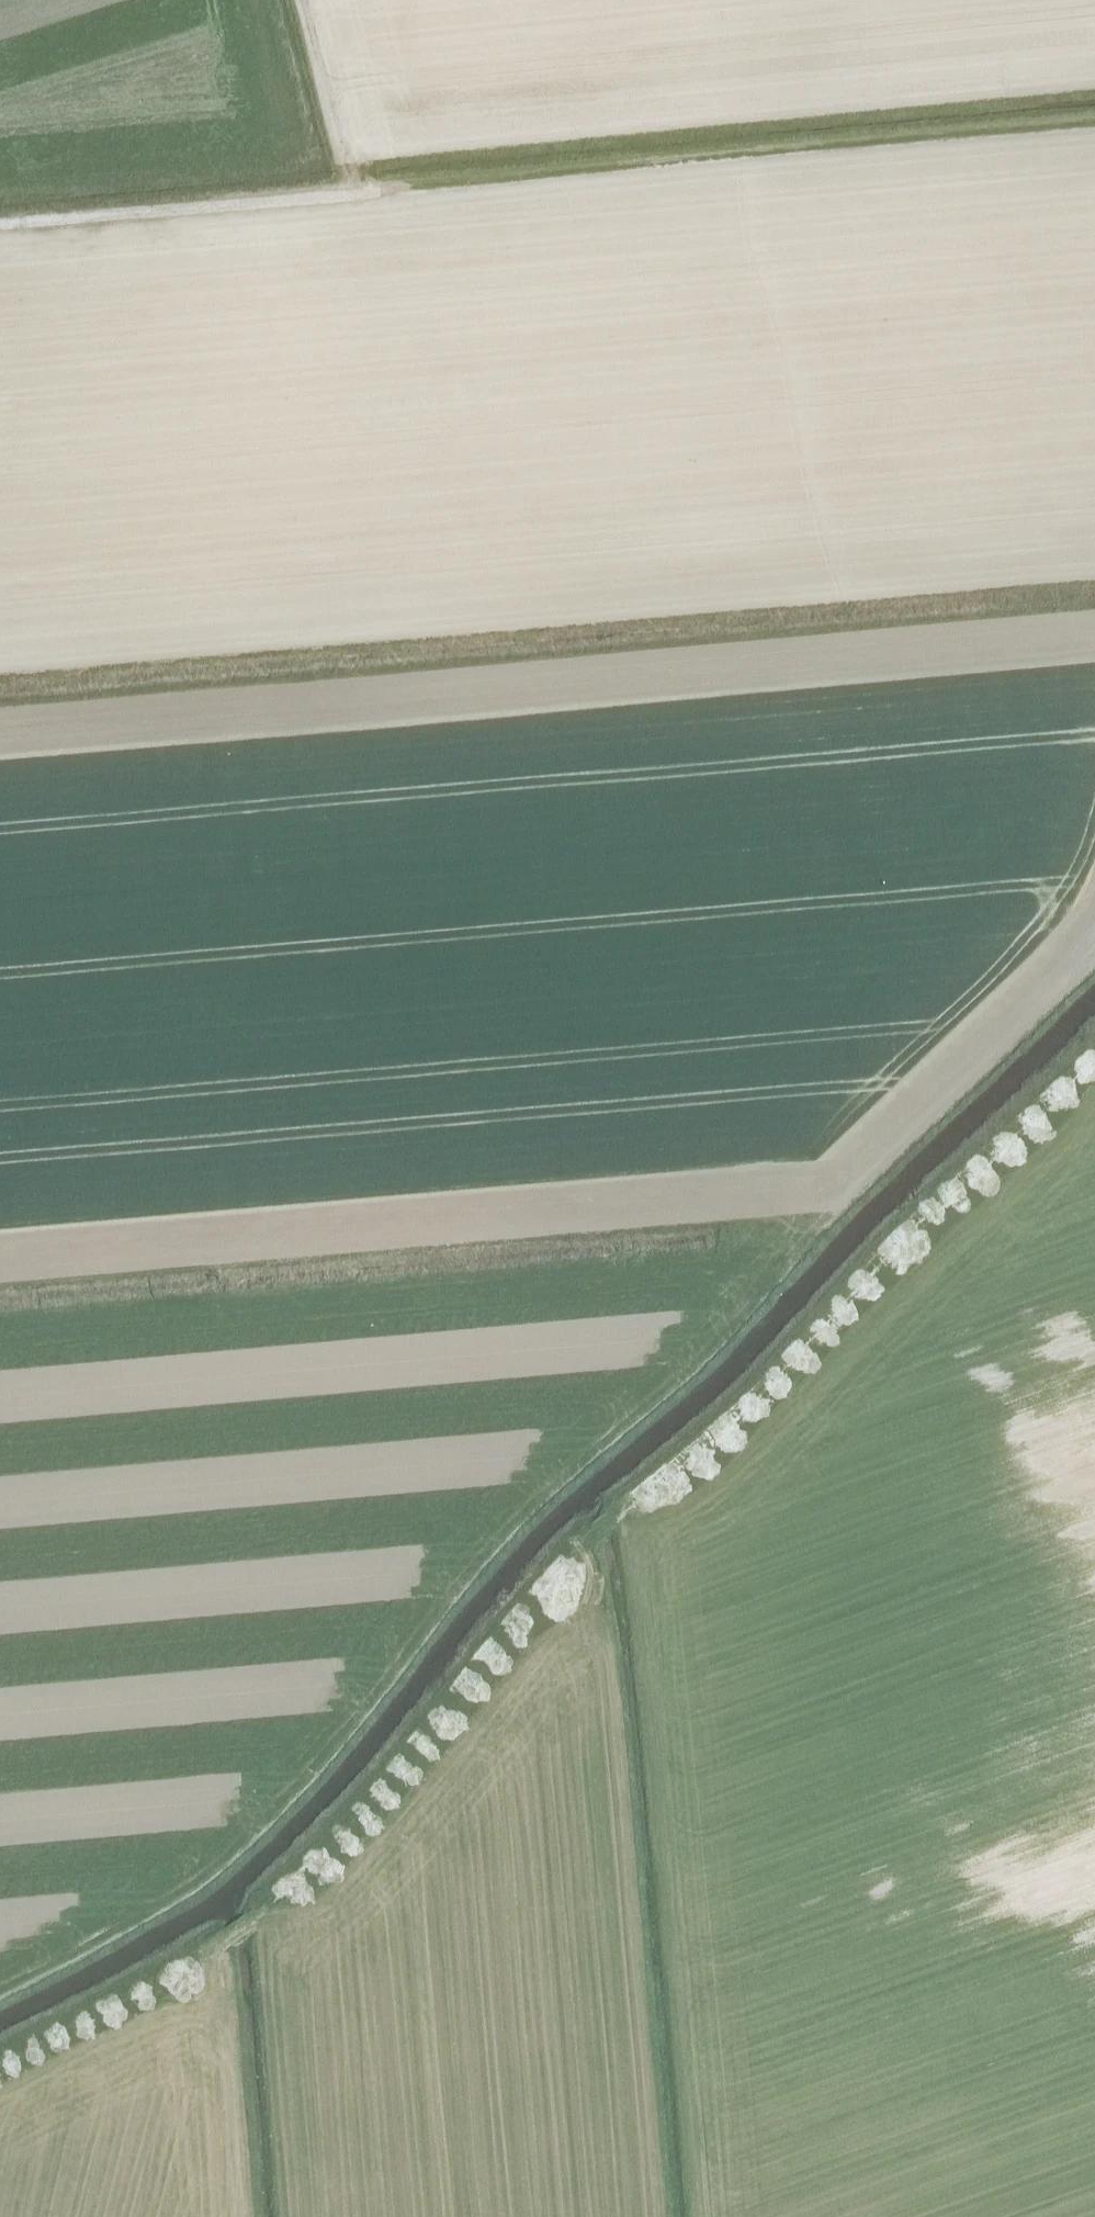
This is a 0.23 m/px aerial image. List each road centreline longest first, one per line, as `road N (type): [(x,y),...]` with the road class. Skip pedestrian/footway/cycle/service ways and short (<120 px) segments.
road 1 (track): [(0,225),(378,193)]

